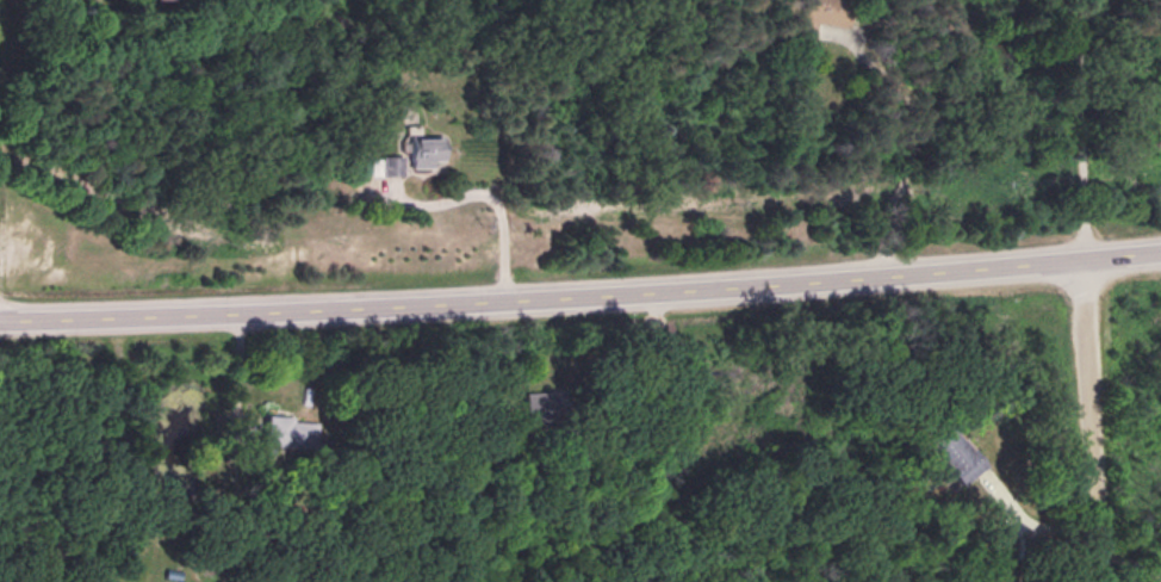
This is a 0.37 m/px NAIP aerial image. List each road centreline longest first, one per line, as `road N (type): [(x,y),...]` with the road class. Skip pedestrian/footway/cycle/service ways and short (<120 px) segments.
road 1 (primary): [(0,313),(770,278),(1160,242)]
road 2 (residential): [(1089,249),(1101,581)]

